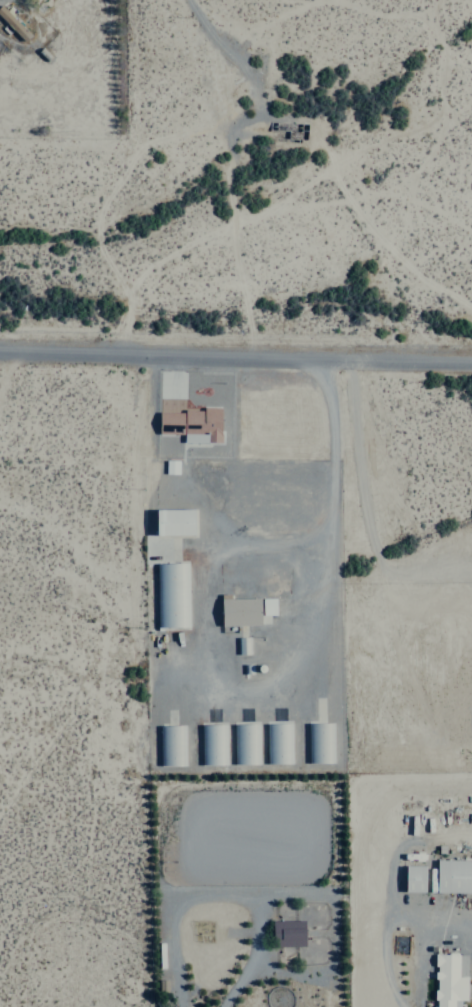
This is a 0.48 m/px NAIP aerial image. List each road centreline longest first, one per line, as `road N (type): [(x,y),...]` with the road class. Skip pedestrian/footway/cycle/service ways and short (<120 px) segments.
road 1 (residential): [(0,352),(471,360)]

